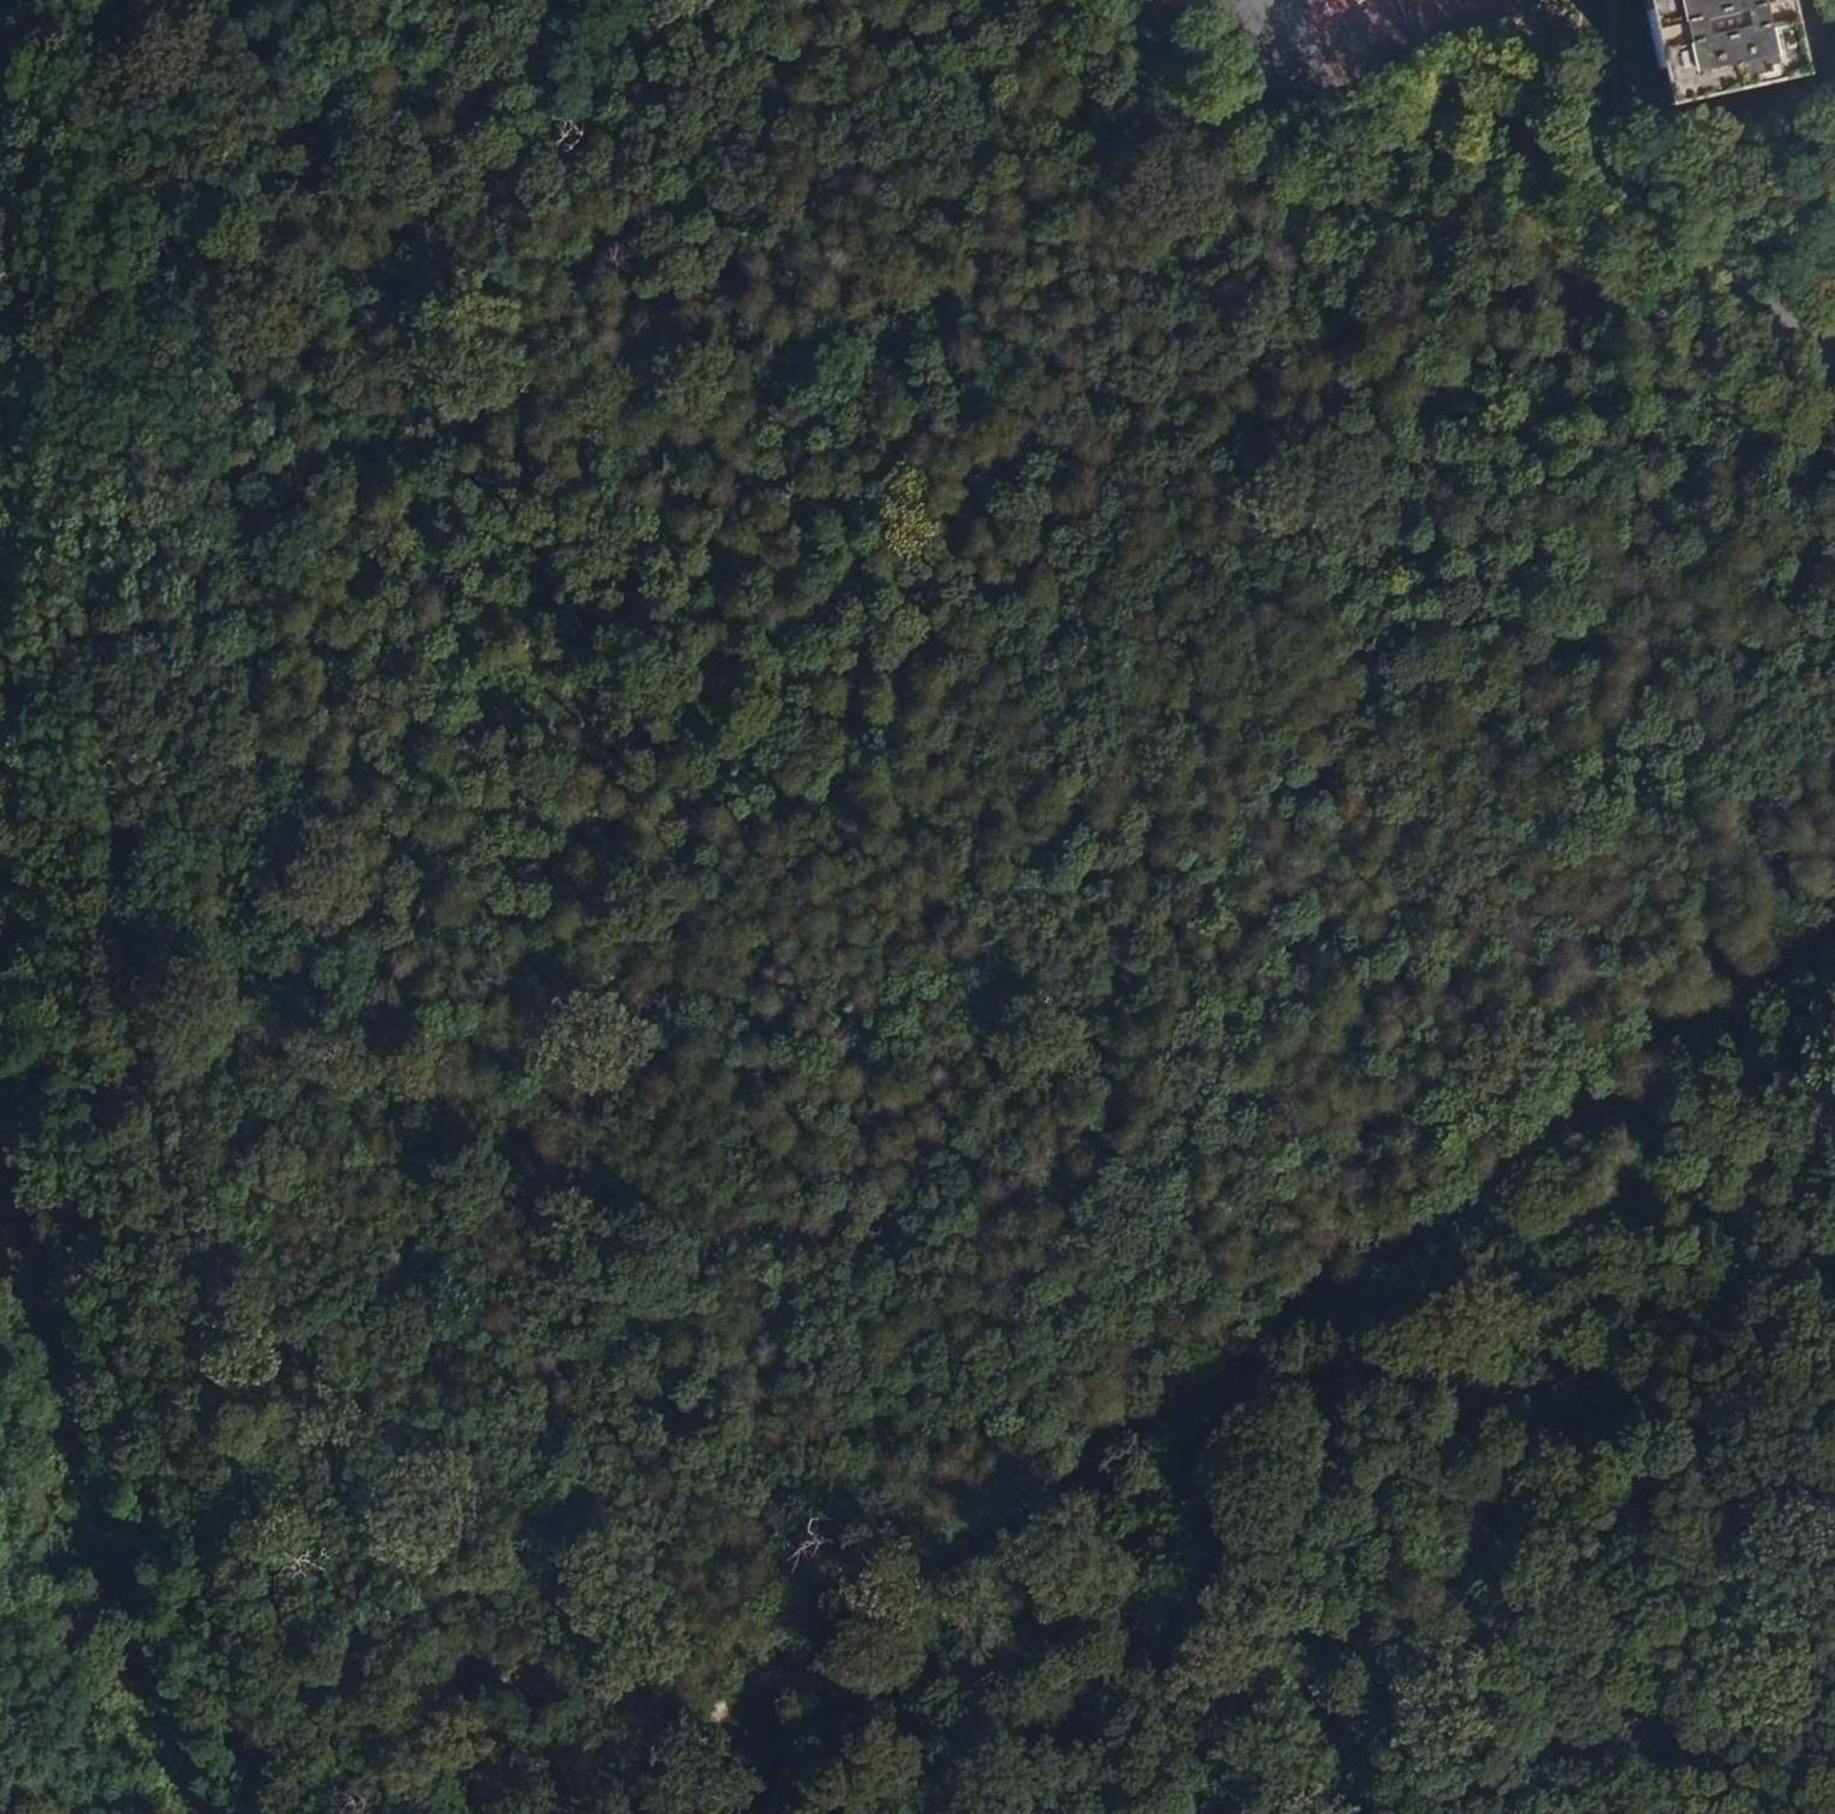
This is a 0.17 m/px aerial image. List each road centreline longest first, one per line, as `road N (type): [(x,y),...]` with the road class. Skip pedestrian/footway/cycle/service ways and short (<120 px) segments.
road 1 (track): [(453,1813),(488,1577),(420,1388),(431,1272),(344,1112),(355,1036),(255,724),(324,519),(614,198),(645,83),(648,0)]
road 2 (track): [(617,1813),(1015,1518),(1632,1091)]
road 3 (track): [(1632,1091),(1834,949)]

